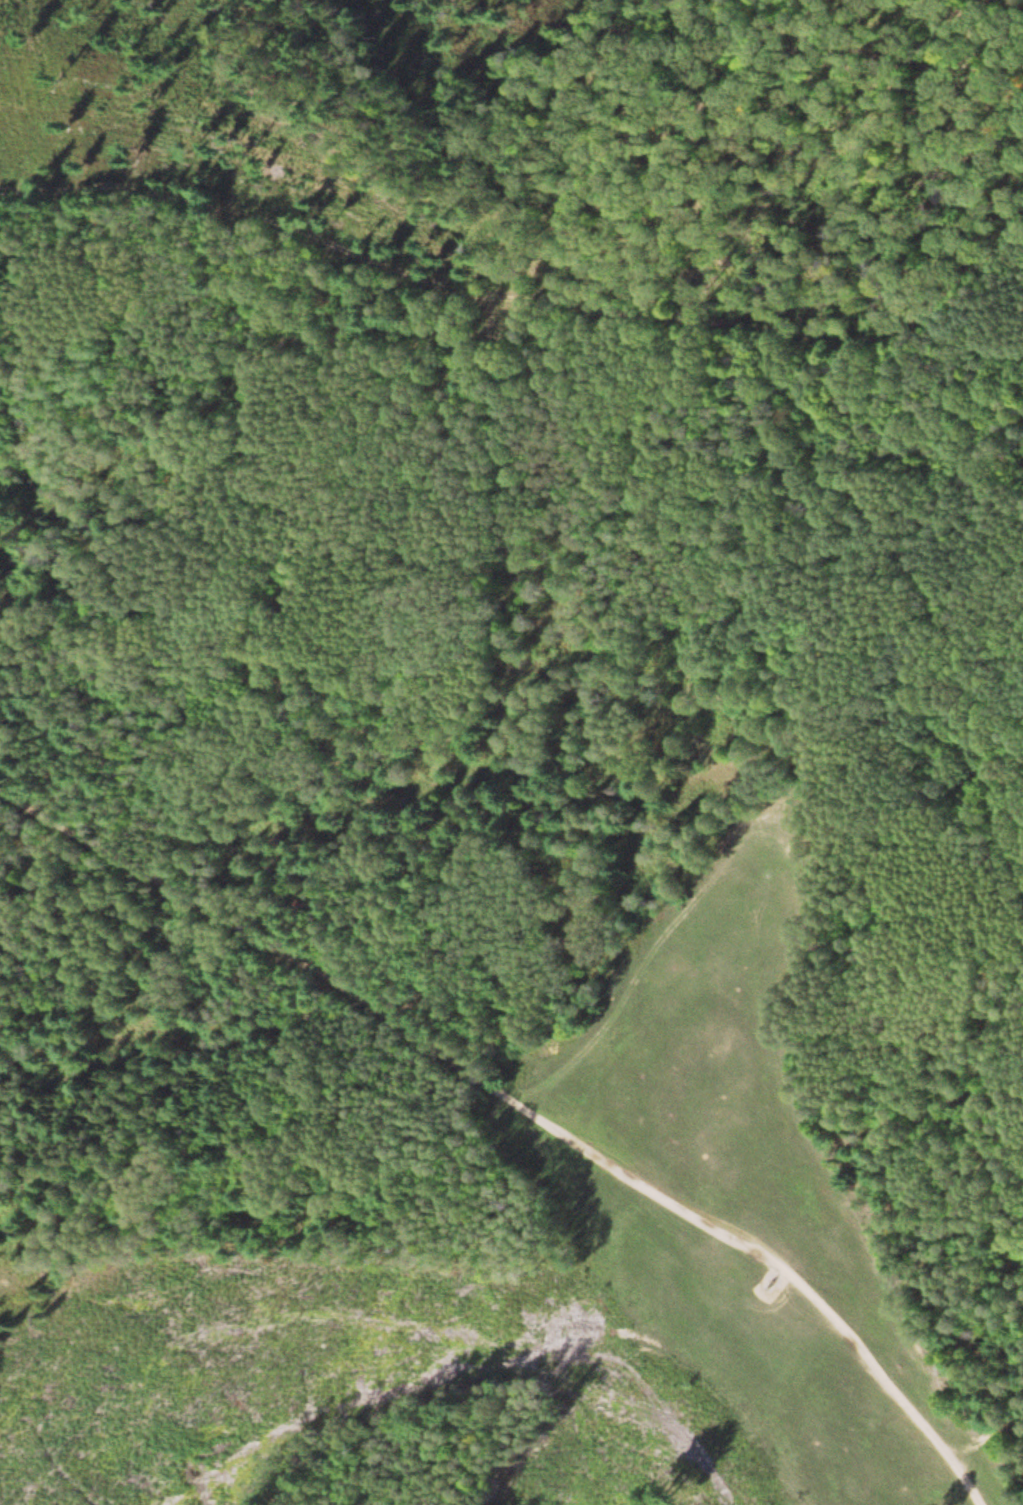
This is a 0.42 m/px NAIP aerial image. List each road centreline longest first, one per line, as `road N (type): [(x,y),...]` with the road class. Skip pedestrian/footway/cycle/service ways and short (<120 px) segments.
road 1 (track): [(983,1504),(971,1481),(780,1267),(602,1163),(302,968),(0,793)]
road 2 (track): [(202,201),(422,276),(597,310),(830,337)]
road 3 (track): [(0,189),(202,201)]

